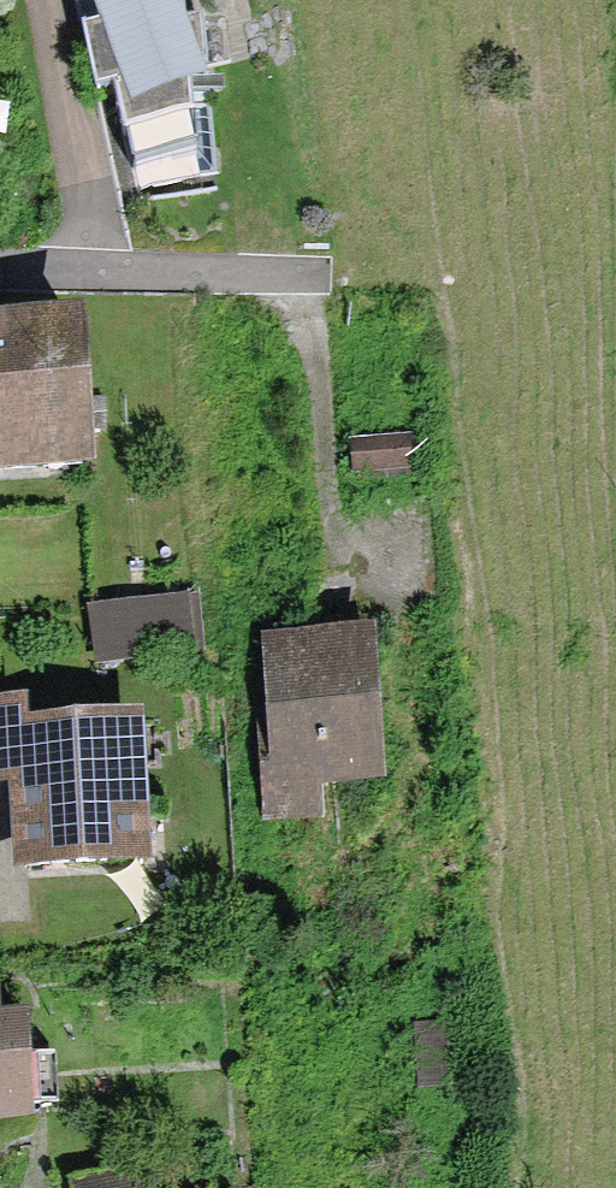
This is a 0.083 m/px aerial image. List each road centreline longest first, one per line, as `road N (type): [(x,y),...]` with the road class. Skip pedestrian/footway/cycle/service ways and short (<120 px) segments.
road 1 (residential): [(45,0),(96,277)]
road 2 (residential): [(96,277),(307,287)]

